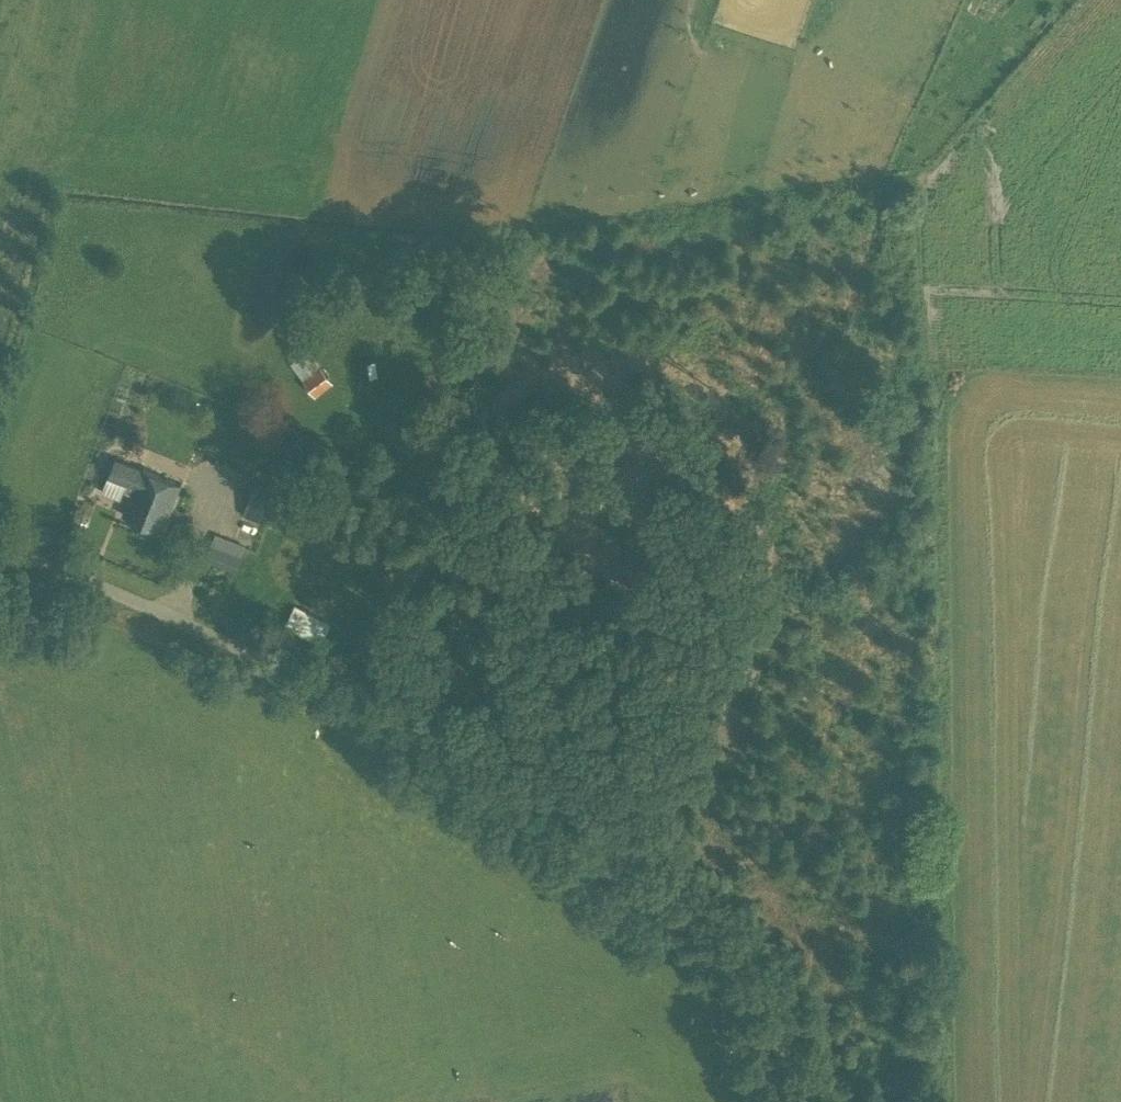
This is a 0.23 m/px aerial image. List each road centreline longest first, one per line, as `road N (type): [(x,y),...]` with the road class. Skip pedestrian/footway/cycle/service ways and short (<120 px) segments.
road 1 (unclassified): [(805,1101),(775,1025),(741,977),(596,843),(376,715),(130,598),(0,546)]

